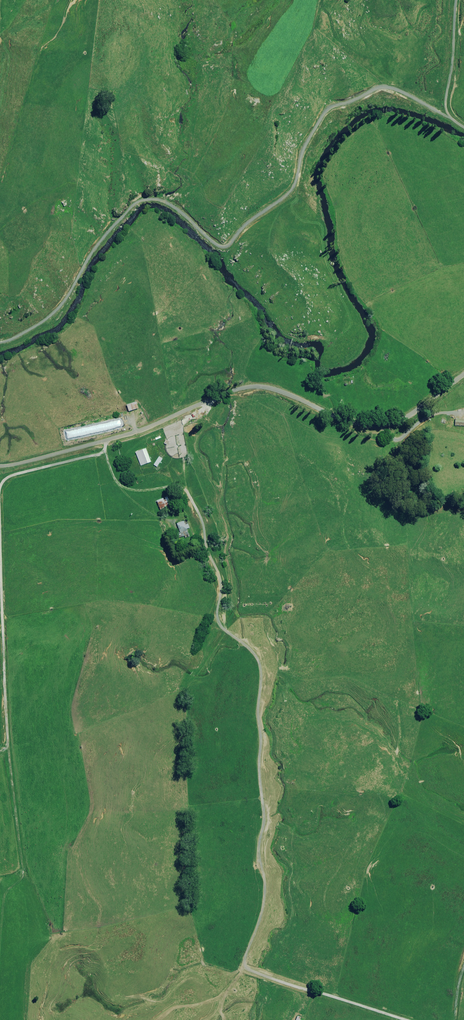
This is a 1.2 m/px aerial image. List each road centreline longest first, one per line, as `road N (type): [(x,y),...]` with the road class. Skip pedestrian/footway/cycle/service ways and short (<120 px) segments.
road 1 (track): [(415,1019),(246,968),(267,892),(258,665),(215,613),(220,590),(189,491),(118,482),(105,441)]
road 2 (unclassified): [(0,468),(151,428),(249,386),(274,386),(343,420),(395,423),(463,375)]
road 3 (track): [(6,748),(2,490),(14,478),(104,452)]

